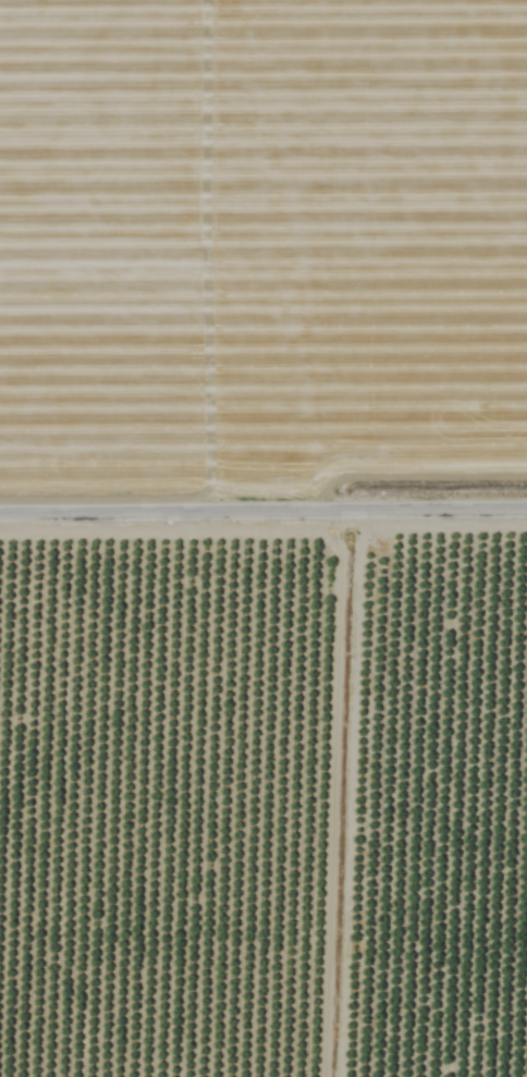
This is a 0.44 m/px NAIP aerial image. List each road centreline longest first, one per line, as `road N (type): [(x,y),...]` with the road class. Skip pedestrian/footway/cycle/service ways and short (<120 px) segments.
road 1 (tertiary): [(526,509),(0,515)]

